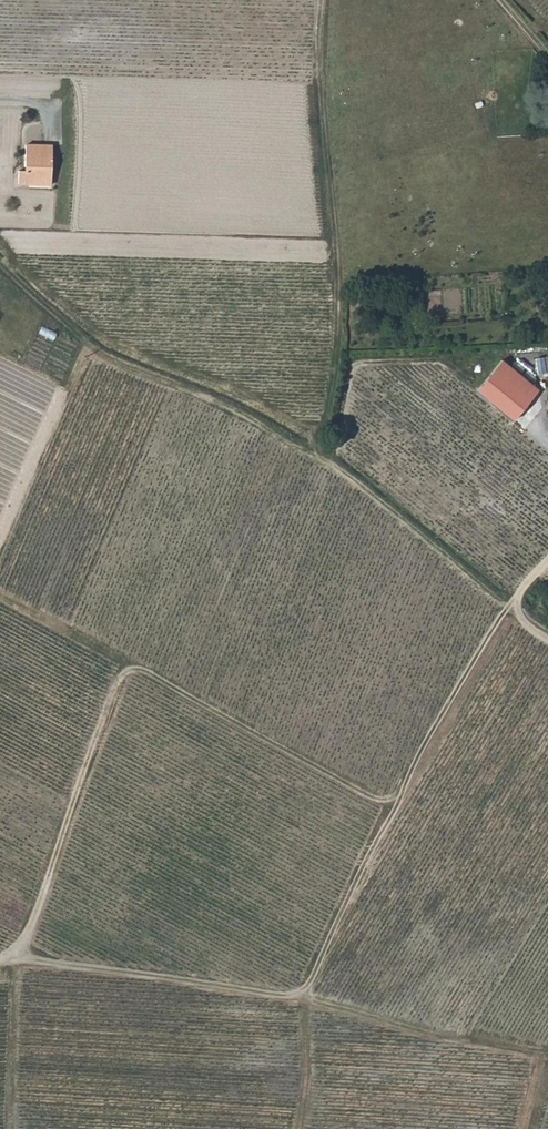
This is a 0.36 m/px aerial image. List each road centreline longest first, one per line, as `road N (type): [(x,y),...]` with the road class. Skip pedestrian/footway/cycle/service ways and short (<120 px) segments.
road 1 (track): [(0,265),(89,355),(172,383),(292,445),(510,610)]

